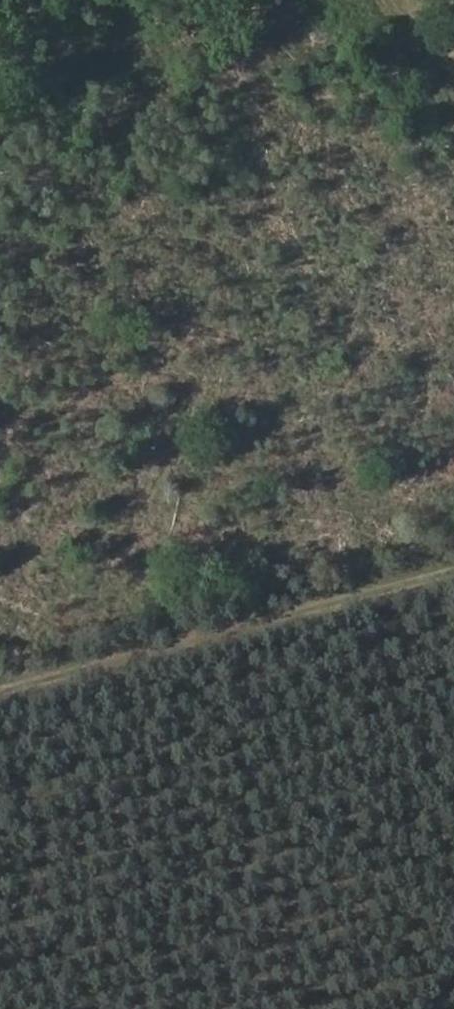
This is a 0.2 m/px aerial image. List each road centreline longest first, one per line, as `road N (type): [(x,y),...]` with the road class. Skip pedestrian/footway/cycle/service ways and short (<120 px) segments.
road 1 (track): [(453,573),(0,690)]

